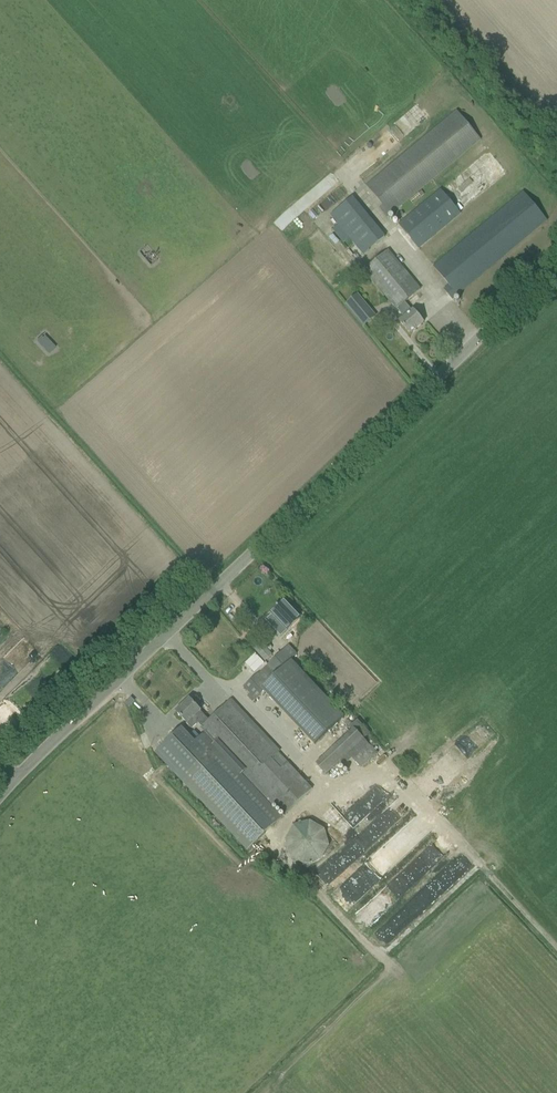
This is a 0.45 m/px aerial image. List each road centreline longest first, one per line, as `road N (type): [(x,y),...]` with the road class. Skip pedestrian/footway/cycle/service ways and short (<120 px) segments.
road 1 (unclassified): [(0,805),(556,263)]

